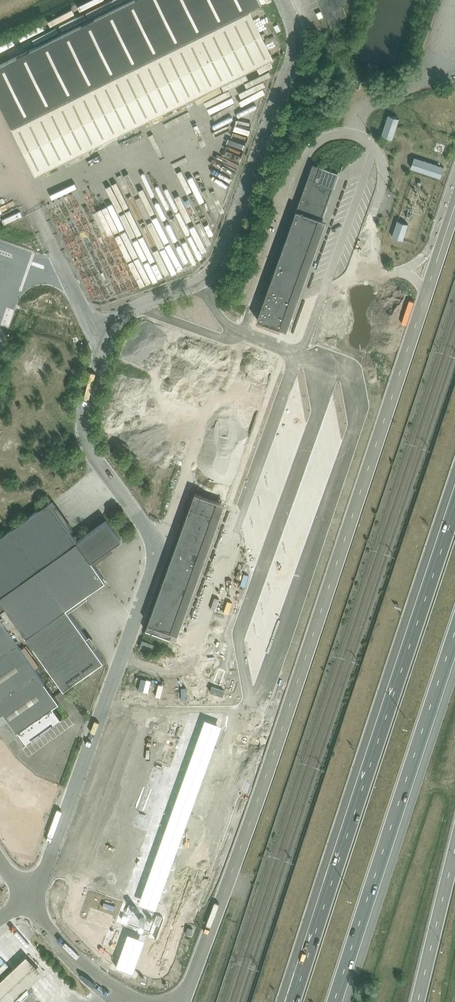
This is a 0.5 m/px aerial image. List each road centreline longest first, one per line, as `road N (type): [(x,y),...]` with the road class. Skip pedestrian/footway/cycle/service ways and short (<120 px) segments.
road 1 (tertiary): [(454,197),(351,523),(181,1001)]
road 2 (unclassified): [(29,898),(41,882),(154,561),(146,528),(84,437),(105,351)]
road 3 (motorway): [(454,487),(292,1001)]
road 4 (unclassified): [(105,351),(137,308),(204,282),(217,268),(293,61),(294,24),(283,0)]
road 5 (motorway): [(336,1001),(454,641)]
road 6 (tertiary): [(417,1001),(454,842)]
road 7 (unclassified): [(105,351),(36,211)]
road 8 (unclassified): [(141,1001),(83,966),(29,898)]

